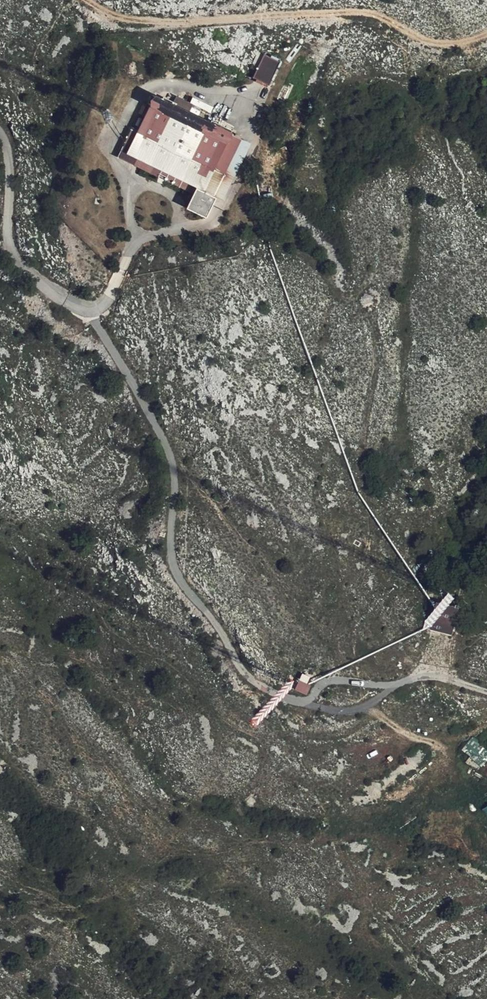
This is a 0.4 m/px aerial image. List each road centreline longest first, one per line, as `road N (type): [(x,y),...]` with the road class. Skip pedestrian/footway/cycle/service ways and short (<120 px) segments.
road 1 (track): [(486,35),(443,46),(372,12),(125,19),(88,0)]
road 2 (unclassified): [(0,138),(13,255),(41,284),(91,311),(109,298),(136,240)]

